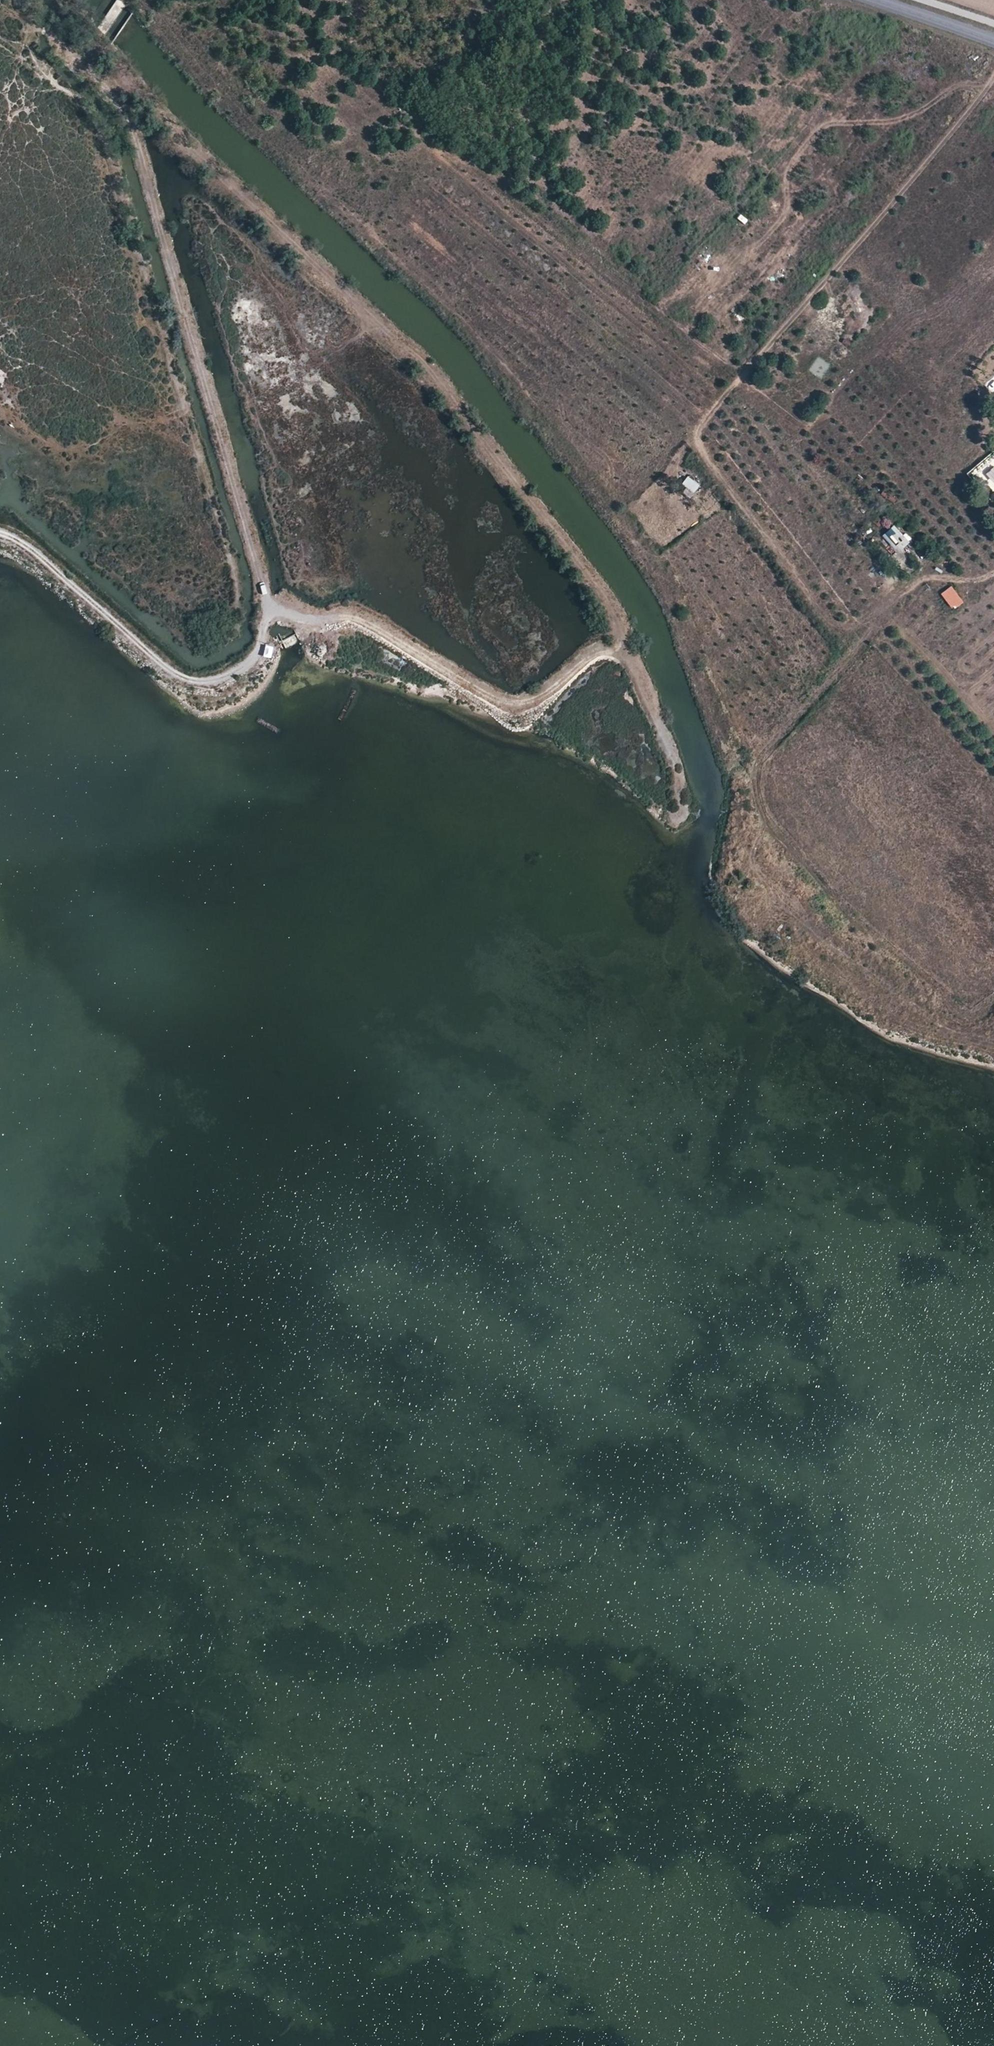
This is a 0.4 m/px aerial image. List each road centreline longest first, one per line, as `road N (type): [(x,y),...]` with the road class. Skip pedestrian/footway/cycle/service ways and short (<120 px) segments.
road 1 (track): [(0,539),(25,549),(169,669),(211,685),(245,667),(261,645),(267,599),(130,131),(86,68),(84,55),(123,0)]
road 2 (tertiary): [(878,0),(993,40)]

